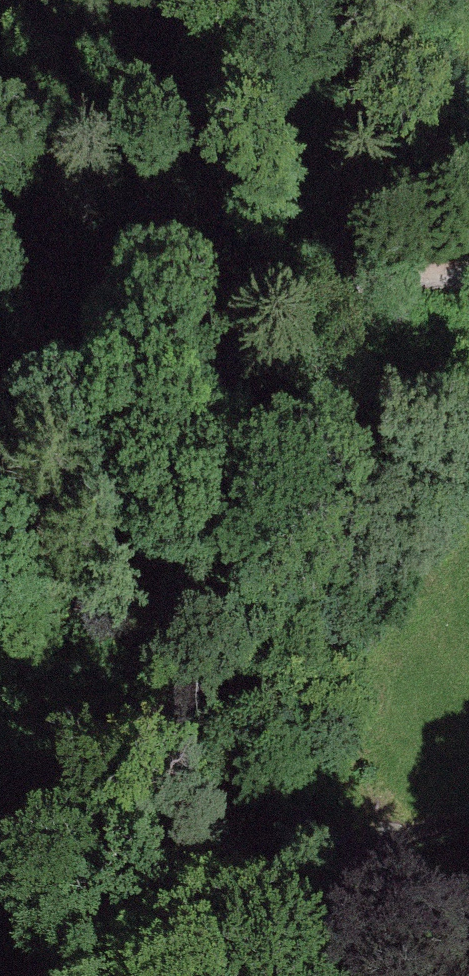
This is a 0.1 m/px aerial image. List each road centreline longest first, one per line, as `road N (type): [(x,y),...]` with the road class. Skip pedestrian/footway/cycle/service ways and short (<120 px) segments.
road 1 (track): [(360,975),(270,760),(189,470),(255,376),(308,320),(393,281),(468,274)]
road 2 (track): [(314,865),(468,826)]

